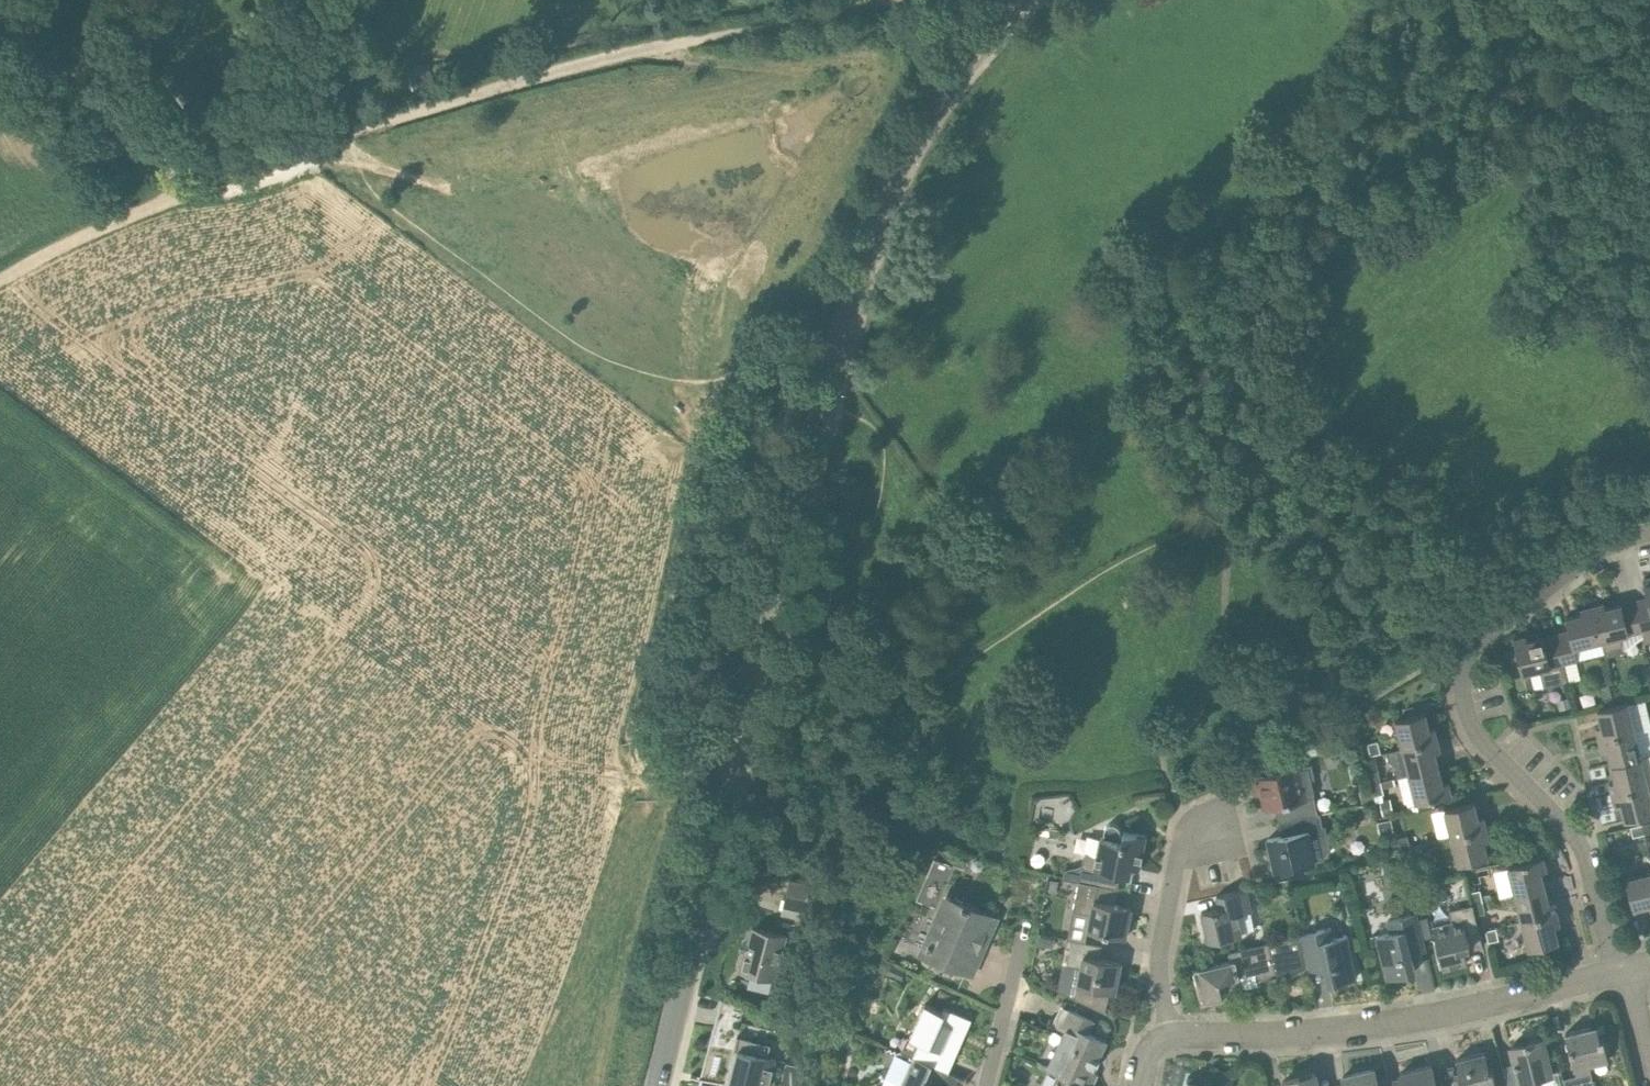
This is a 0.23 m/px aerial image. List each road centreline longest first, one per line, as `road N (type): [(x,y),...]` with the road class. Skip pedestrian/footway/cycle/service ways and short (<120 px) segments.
road 1 (tertiary): [(658,1085),(836,353),(880,211),(943,90),(1022,0)]
road 2 (track): [(0,280),(121,218),(429,106),(598,60),(891,0)]
road 3 (residential): [(1619,972),(1577,840),(1476,732),(1463,680),(1484,637),(1585,560),(1649,532)]
road 4 (residential): [(1167,1037),(1355,1029),(1619,972)]
road 5 (residential): [(1167,1037),(1160,959),(1182,842),(1238,826)]
road 6 (residential): [(986,1085),(1027,923)]

